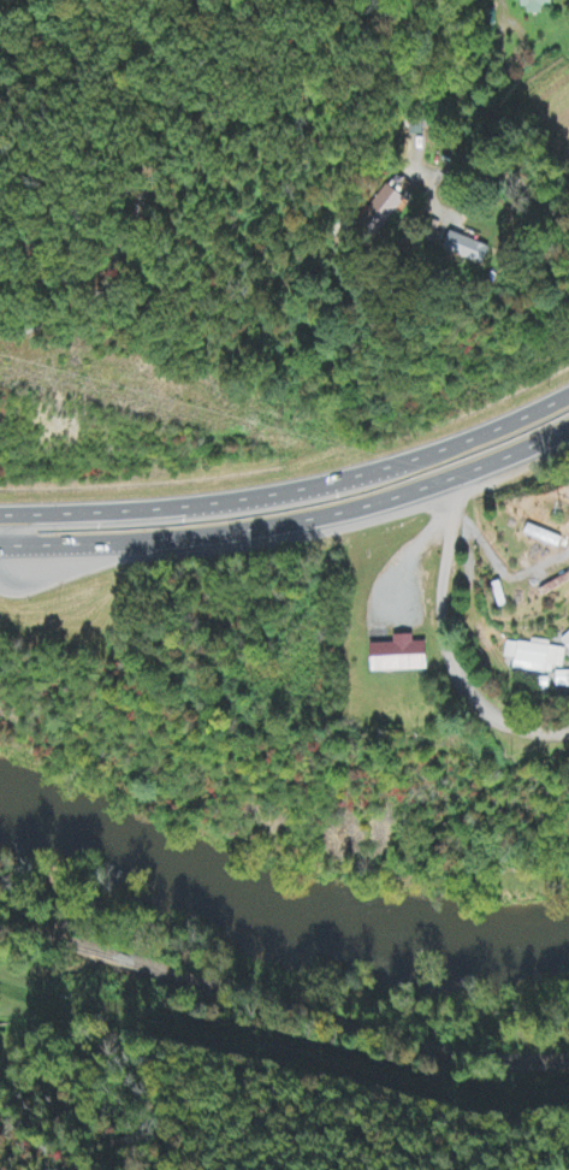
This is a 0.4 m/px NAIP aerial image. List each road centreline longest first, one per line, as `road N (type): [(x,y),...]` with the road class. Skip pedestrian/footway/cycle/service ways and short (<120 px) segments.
road 1 (trunk): [(0,540),(111,539),(288,519),(457,478),(568,423)]
road 2 (trunk): [(568,393),(435,451),(284,492),(0,510)]
road 3 (residential): [(568,718),(514,725),(472,701),(448,640),(457,478)]
road 4 (trunk): [(267,494),(196,519),(13,526),(0,537)]
road 5 (trunk): [(0,574),(37,575),(111,539)]

